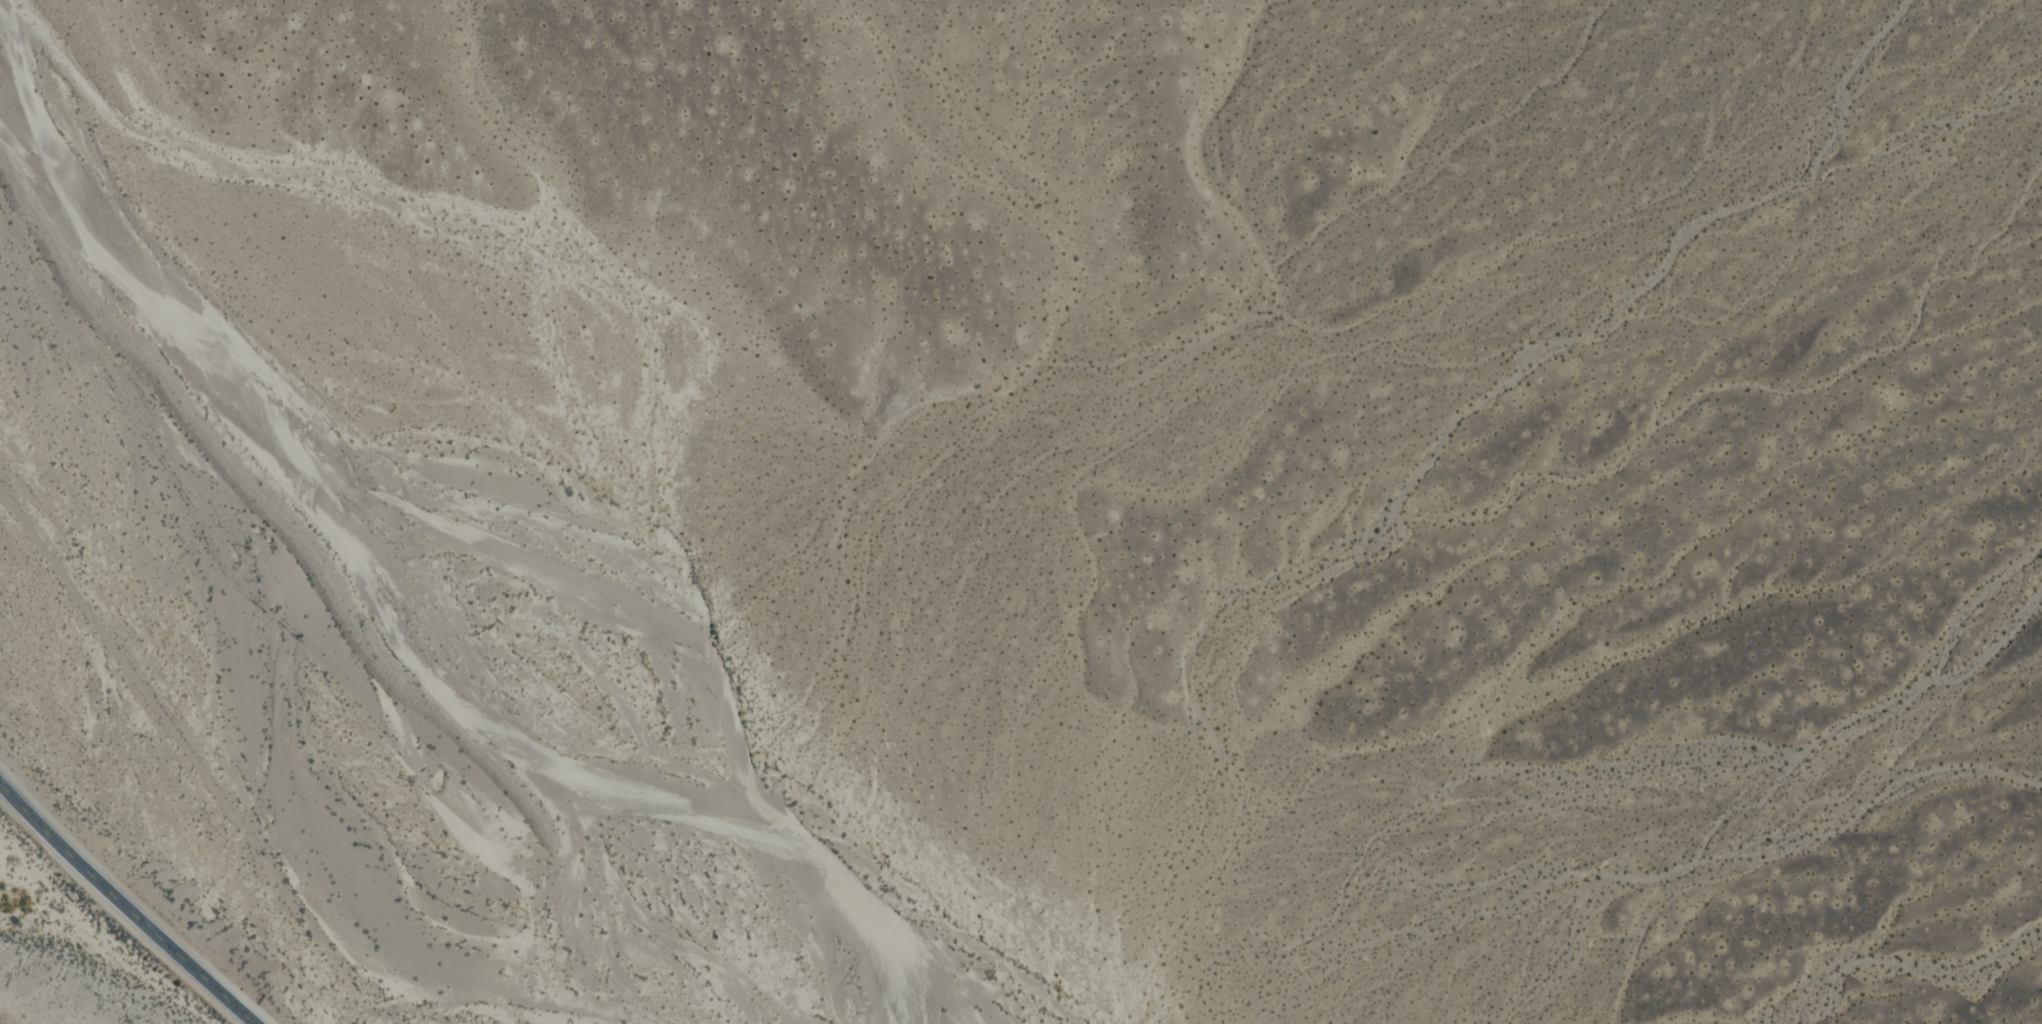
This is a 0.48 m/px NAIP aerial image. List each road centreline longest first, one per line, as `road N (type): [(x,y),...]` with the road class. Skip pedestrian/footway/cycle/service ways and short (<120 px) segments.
road 1 (secondary): [(0,779),(258,1023)]

